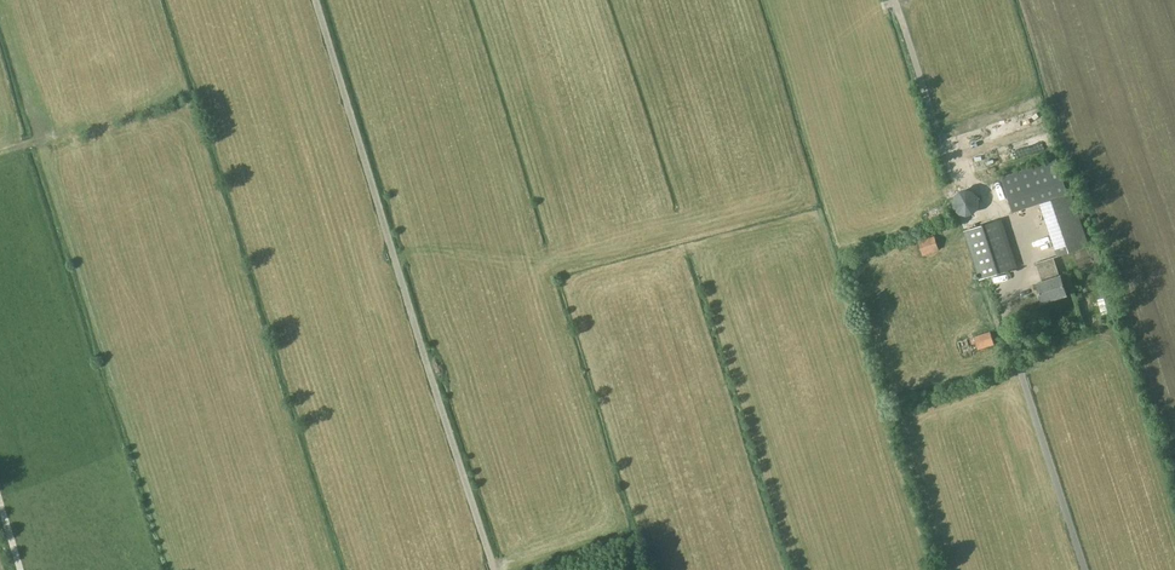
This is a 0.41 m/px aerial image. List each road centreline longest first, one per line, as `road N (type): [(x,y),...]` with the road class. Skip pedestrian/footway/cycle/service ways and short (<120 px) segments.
road 1 (track): [(315,0),(493,569)]

